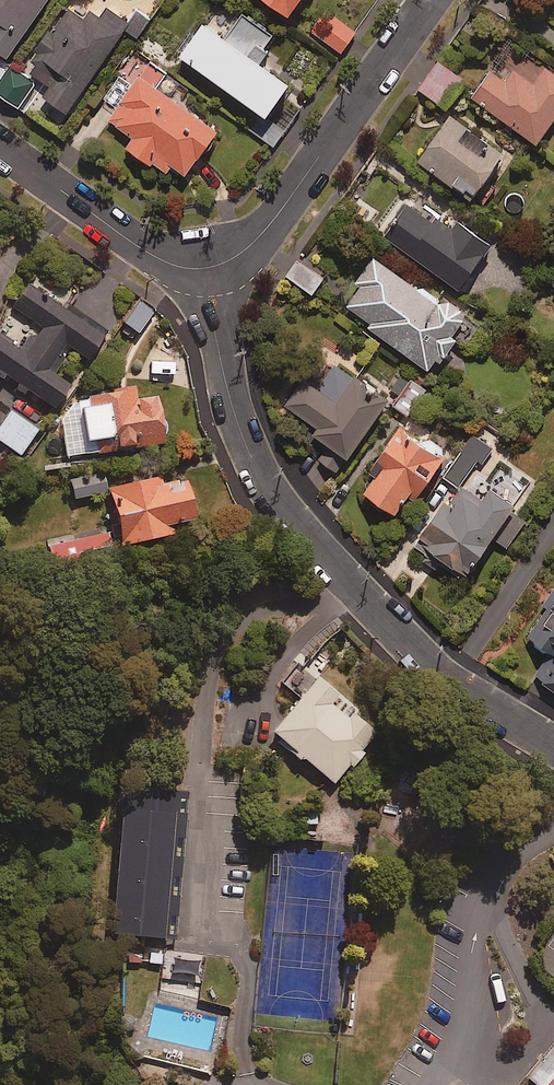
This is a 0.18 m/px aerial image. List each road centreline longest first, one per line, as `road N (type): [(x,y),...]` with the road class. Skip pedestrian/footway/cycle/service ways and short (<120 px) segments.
road 1 (residential): [(201,270),(250,453),(298,527),(411,650),(553,748)]
road 2 (residential): [(201,270),(251,248),(430,0)]
road 3 (residential): [(0,149),(144,253),(201,270)]

